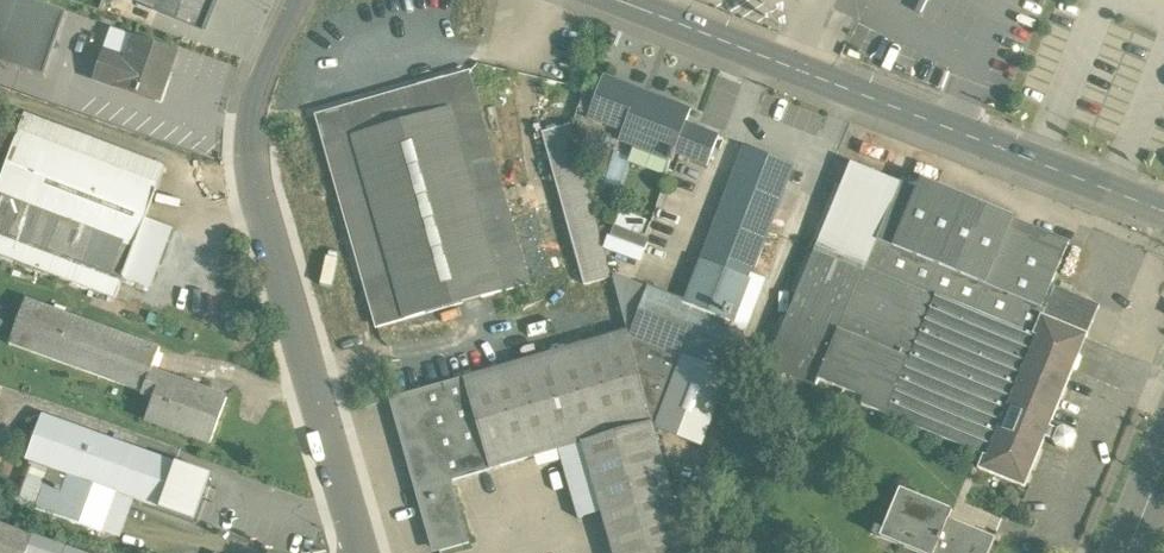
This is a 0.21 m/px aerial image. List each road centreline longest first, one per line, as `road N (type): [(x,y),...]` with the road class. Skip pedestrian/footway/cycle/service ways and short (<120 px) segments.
road 1 (tertiary): [(605,0),(1163,211)]
road 2 (residential): [(294,0),(259,66),(247,112),(248,155),(362,552)]

